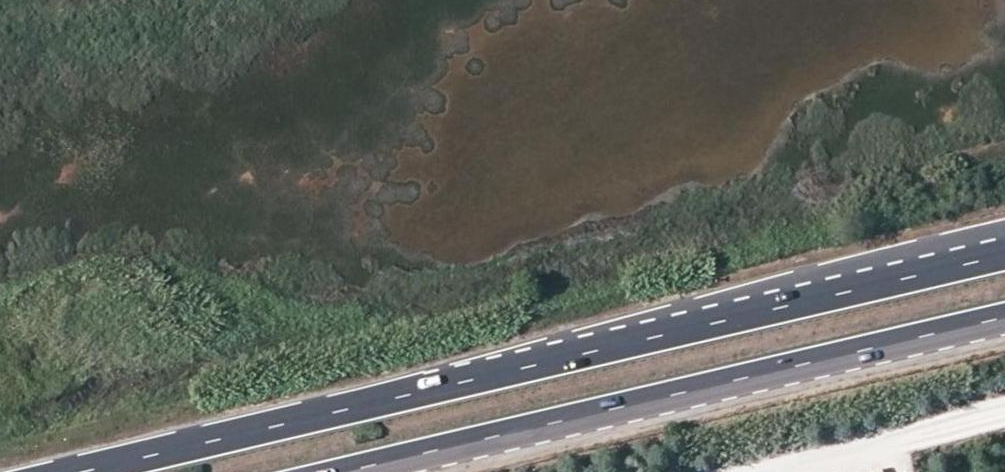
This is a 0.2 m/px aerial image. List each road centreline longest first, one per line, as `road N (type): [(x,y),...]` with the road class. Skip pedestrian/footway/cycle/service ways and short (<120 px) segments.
road 1 (trunk): [(1004,254),(73,471)]
road 2 (trunk): [(347,471),(1004,317)]

